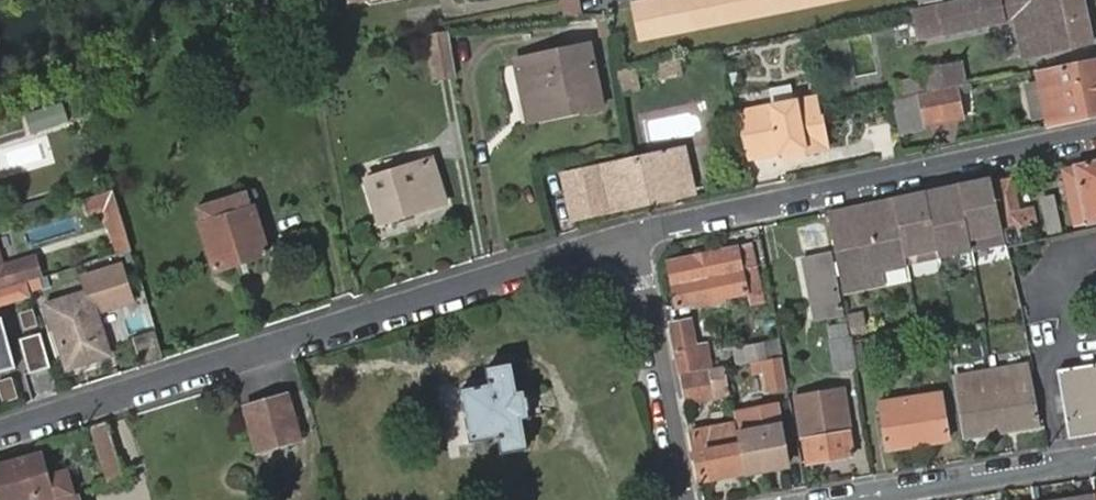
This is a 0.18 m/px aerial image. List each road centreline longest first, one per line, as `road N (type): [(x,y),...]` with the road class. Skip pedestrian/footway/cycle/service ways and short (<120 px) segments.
road 1 (residential): [(0,433),(638,233)]
road 2 (residential): [(1095,136),(638,233)]
road 3 (unclassified): [(689,499),(638,233)]
road 4 (residential): [(836,499),(1095,456)]

